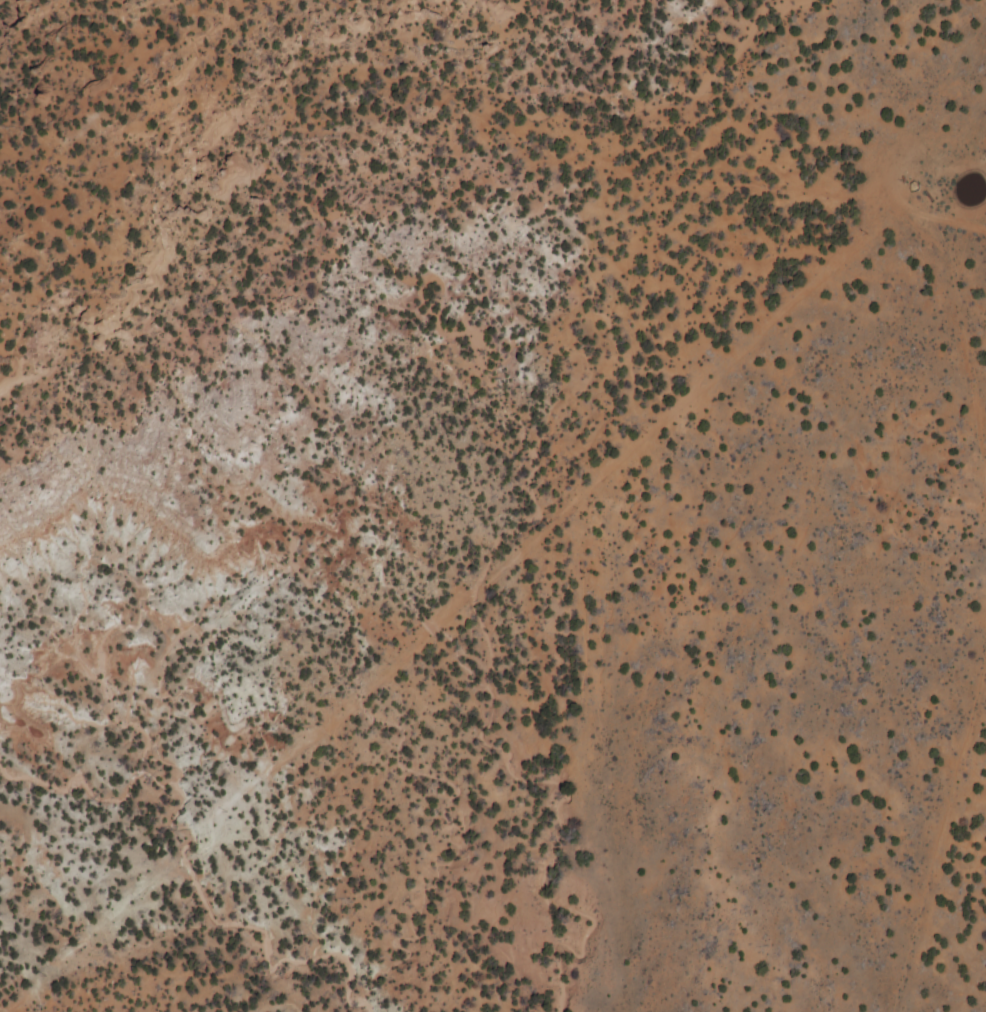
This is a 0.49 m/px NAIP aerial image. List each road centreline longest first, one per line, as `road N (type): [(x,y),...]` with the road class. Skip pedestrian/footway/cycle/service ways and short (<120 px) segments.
road 1 (residential): [(0,1011),(697,326),(827,184),(863,168),(879,132),(985,7)]

